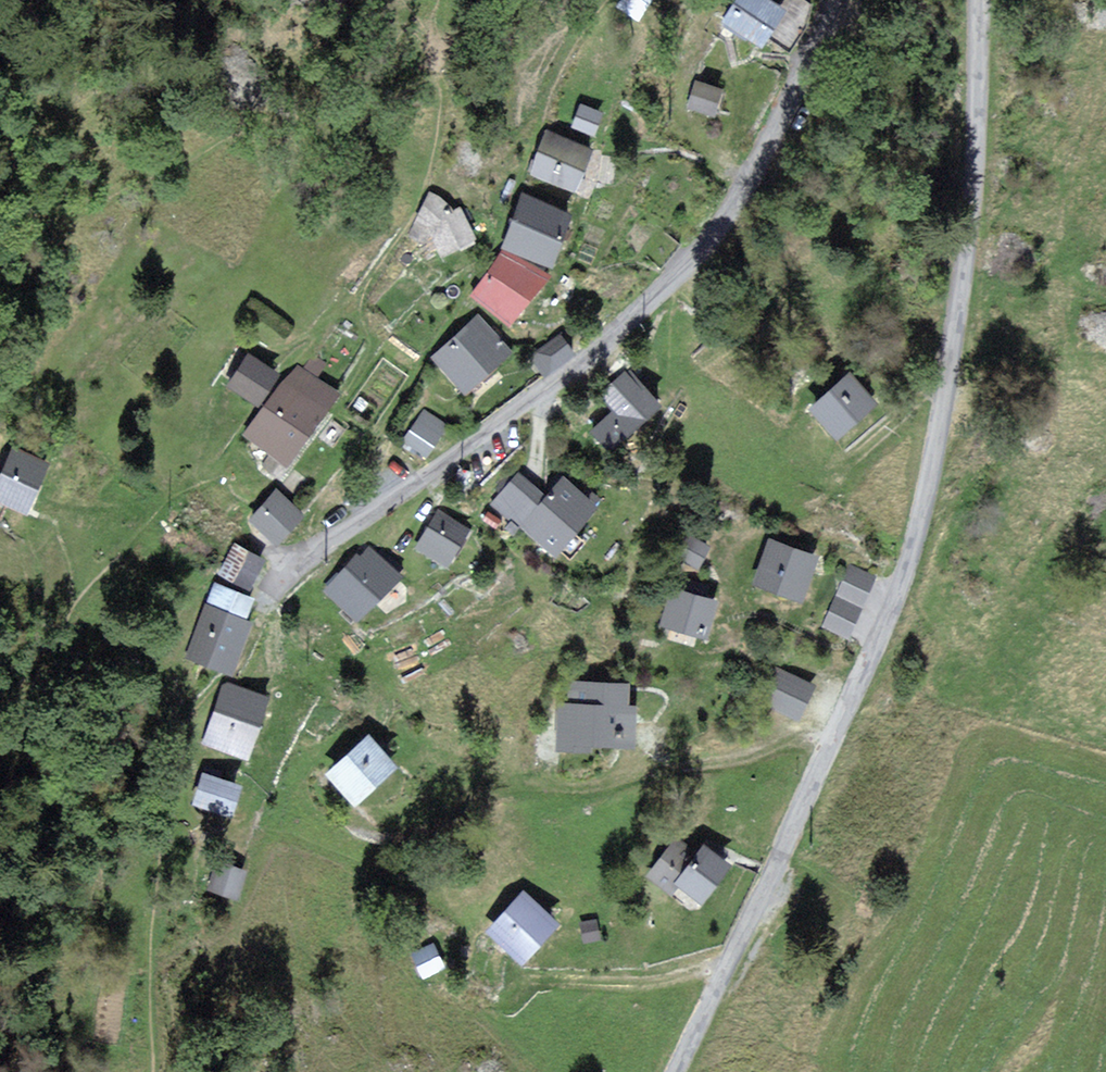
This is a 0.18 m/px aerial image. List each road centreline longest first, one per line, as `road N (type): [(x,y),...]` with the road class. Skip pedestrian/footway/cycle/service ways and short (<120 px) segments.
road 1 (unclassified): [(982,0),(978,192),(929,490),(886,629),(675,1071)]
road 2 (unclassified): [(291,569),(590,355),(704,245),(757,164),(834,0)]

